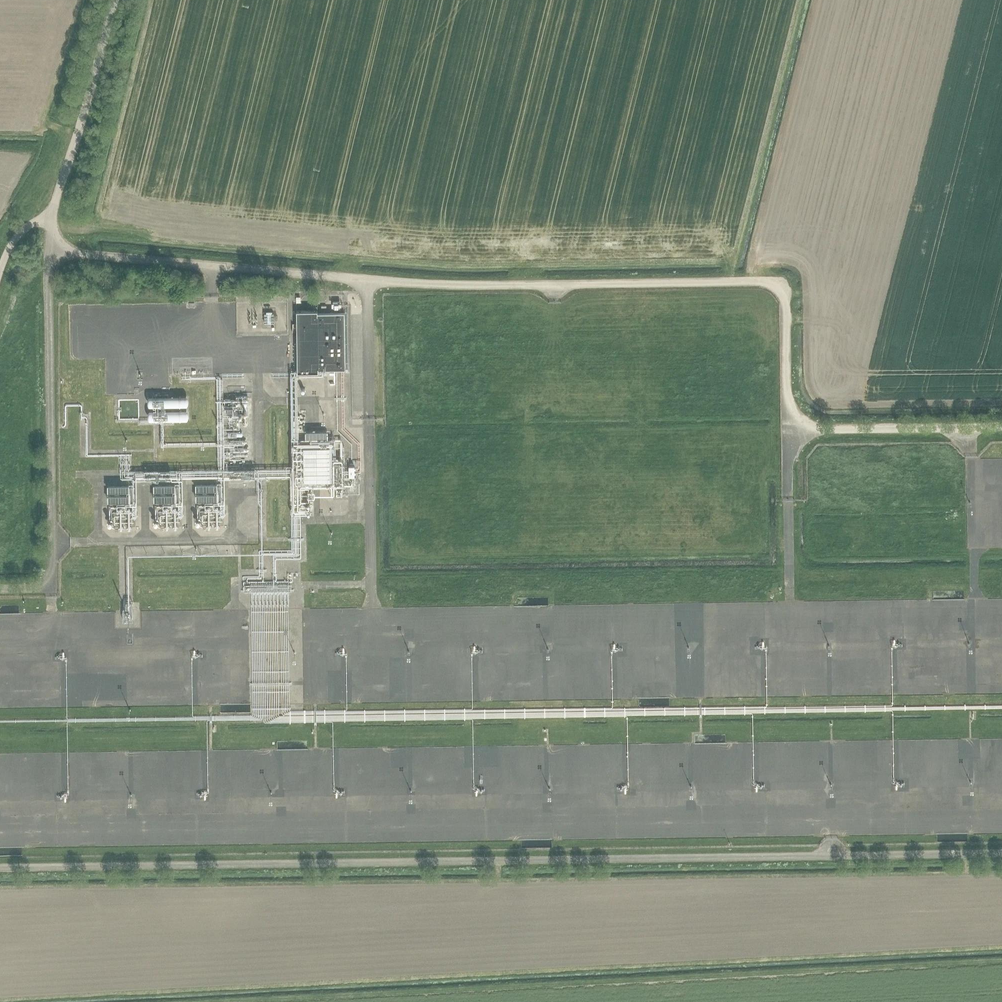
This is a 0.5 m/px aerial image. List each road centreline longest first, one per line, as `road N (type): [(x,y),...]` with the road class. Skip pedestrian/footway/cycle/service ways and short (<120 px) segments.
road 1 (unclassified): [(0,271),(12,243),(58,194),(114,0)]

